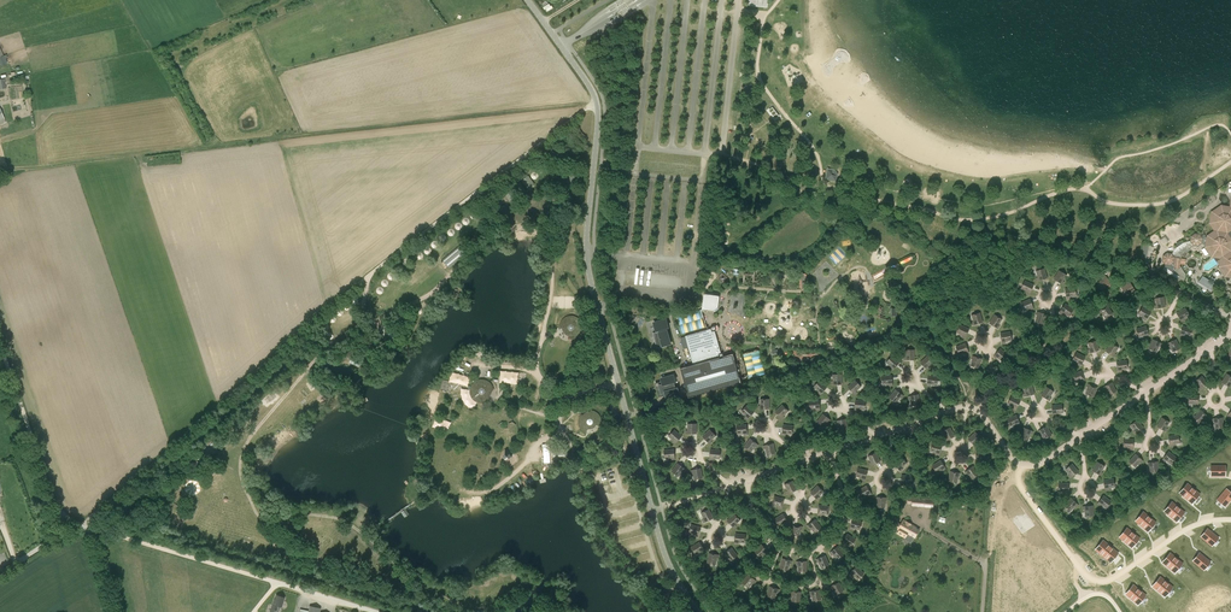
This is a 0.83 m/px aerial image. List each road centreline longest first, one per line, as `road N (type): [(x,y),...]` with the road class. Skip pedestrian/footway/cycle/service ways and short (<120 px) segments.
road 1 (unclassified): [(698,611),(658,532),(589,272),(596,100),(527,0)]
road 2 (track): [(274,355),(596,100)]
road 3 (track): [(83,526),(52,497),(0,346)]
road 4 (track): [(0,574),(83,526),(155,460)]
road 5 (track): [(155,460),(274,355)]
road 6 (track): [(276,582),(152,544)]

